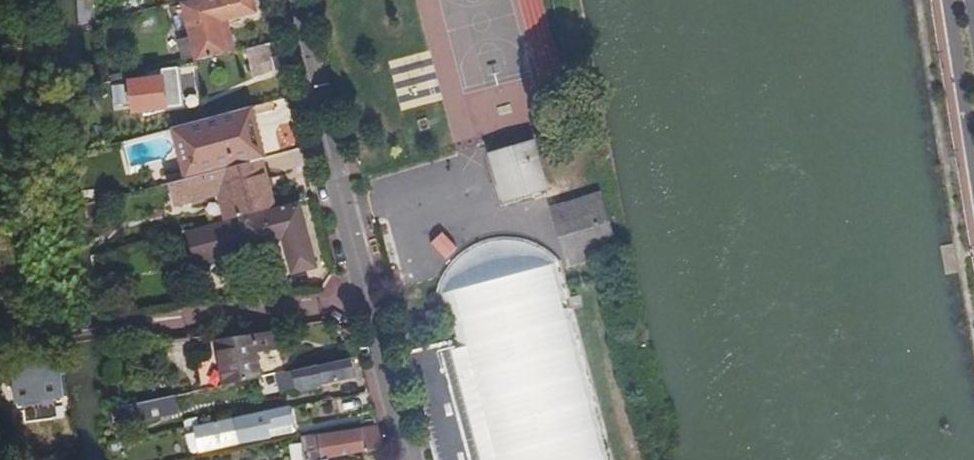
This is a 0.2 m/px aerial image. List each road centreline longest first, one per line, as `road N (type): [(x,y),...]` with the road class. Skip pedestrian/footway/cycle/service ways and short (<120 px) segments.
road 1 (residential): [(284,0),(409,459)]

